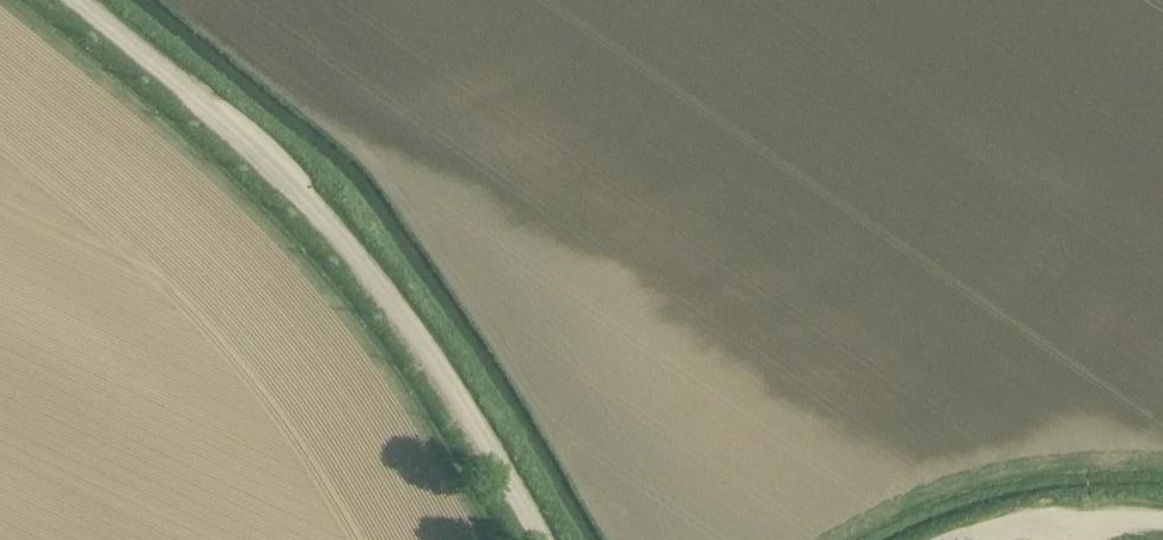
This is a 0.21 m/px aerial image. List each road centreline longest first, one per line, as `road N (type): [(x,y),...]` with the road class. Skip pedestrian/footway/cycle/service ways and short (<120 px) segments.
road 1 (unclassified): [(539,539),(424,339),(257,146),(69,0)]
road 2 (unclassified): [(999,539),(1030,529),(1162,525)]

